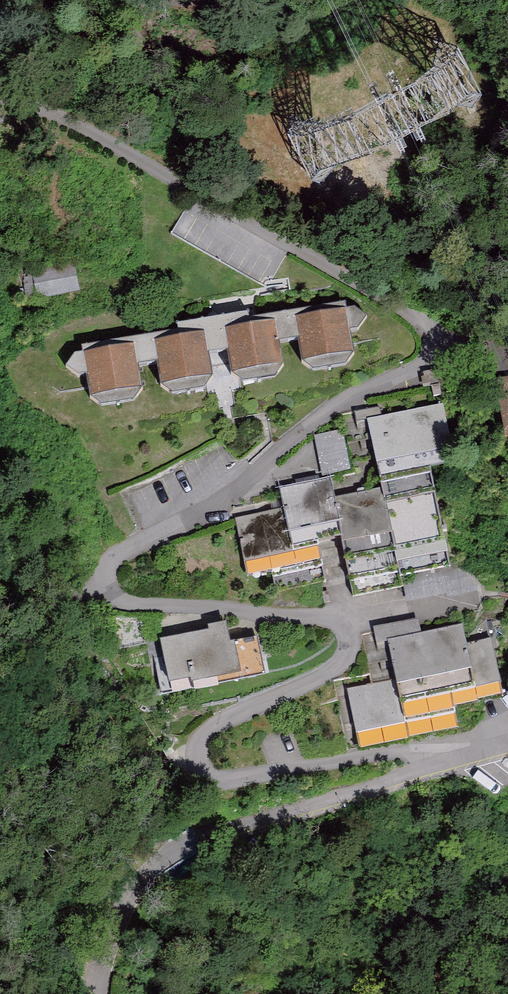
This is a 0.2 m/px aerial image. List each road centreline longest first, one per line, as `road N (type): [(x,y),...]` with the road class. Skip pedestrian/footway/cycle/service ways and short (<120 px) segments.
road 1 (residential): [(442,763),(413,755),(238,778),(214,774),(200,756),(210,732),(337,671),(354,657),(356,641),(342,618),(133,602),(110,594),(106,572),(112,555),(233,490),(334,407),(432,359),(436,338)]
road 2 (residential): [(436,338),(408,313),(82,124),(0,93)]
road 3 (residential): [(442,763),(236,821),(159,859),(121,901),(99,993)]
road 4 (residential): [(0,16),(53,2),(204,0)]

